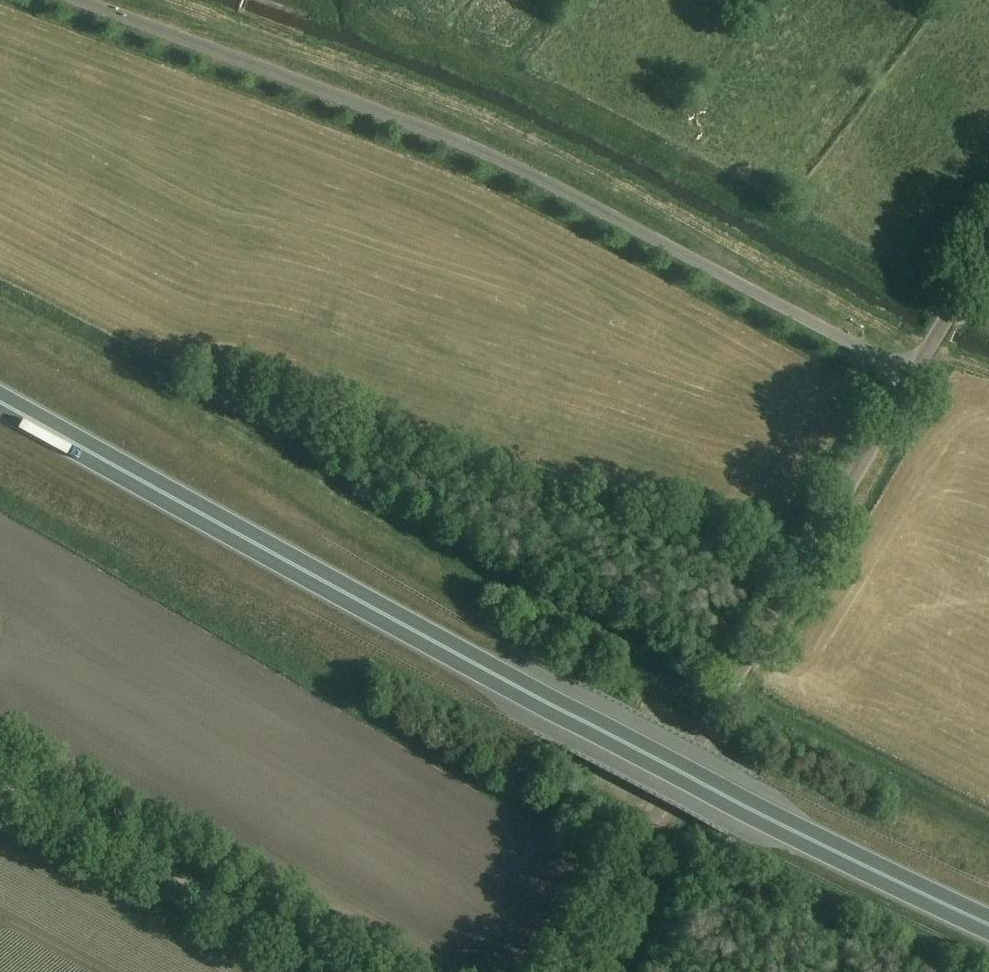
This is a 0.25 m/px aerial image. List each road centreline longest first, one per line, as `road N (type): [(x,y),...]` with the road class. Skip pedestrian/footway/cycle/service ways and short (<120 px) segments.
road 1 (trunk): [(988,922),(567,713),(0,401)]
road 2 (unclassified): [(910,378),(452,138),(78,0)]
road 3 (tertiary): [(563,971),(910,378)]
road 4 (track): [(0,780),(343,971)]
road 5 (tertiary): [(910,378),(988,256)]

